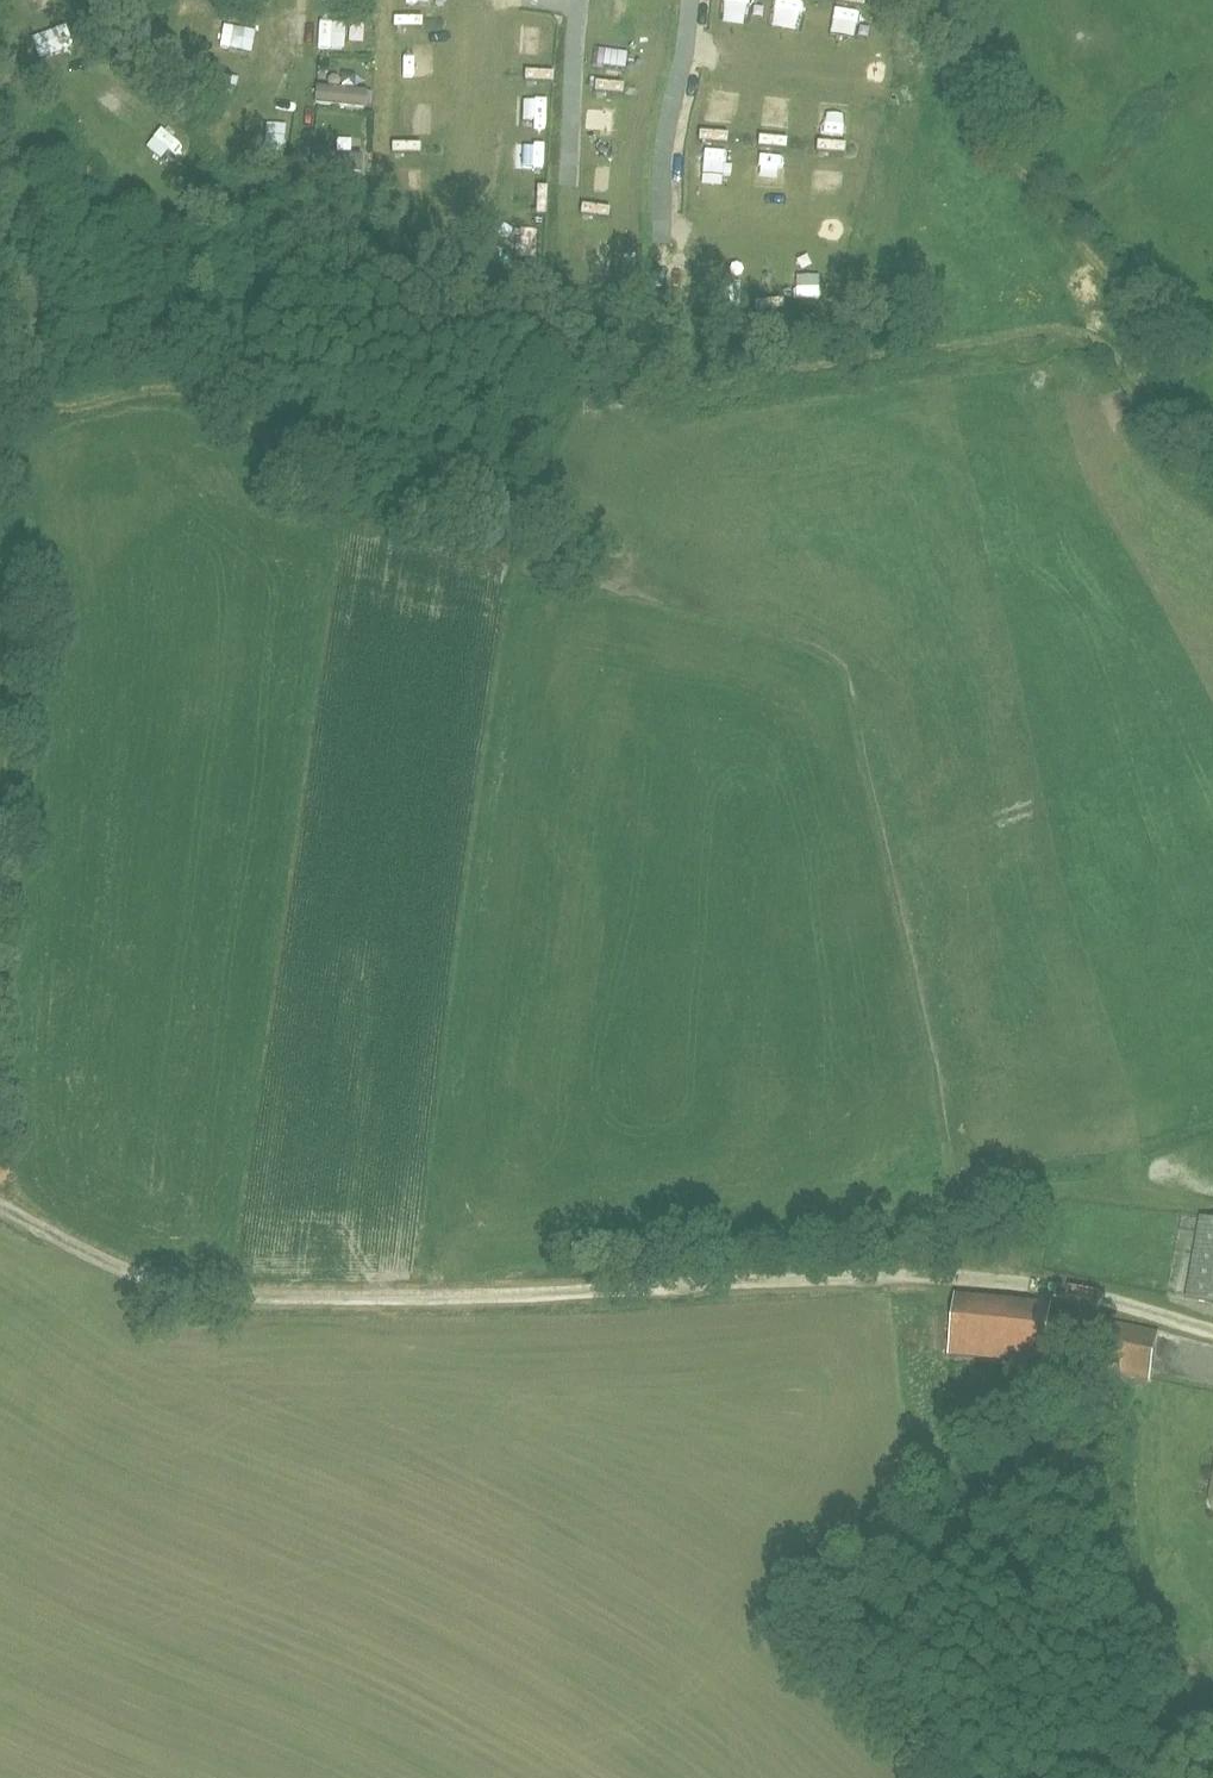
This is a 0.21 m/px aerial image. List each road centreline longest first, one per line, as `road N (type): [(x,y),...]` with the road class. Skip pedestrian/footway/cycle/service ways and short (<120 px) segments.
road 1 (track): [(1212,1332),(1065,1286),(977,1277),(222,1299),(149,1289),(63,1261),(0,1217)]

